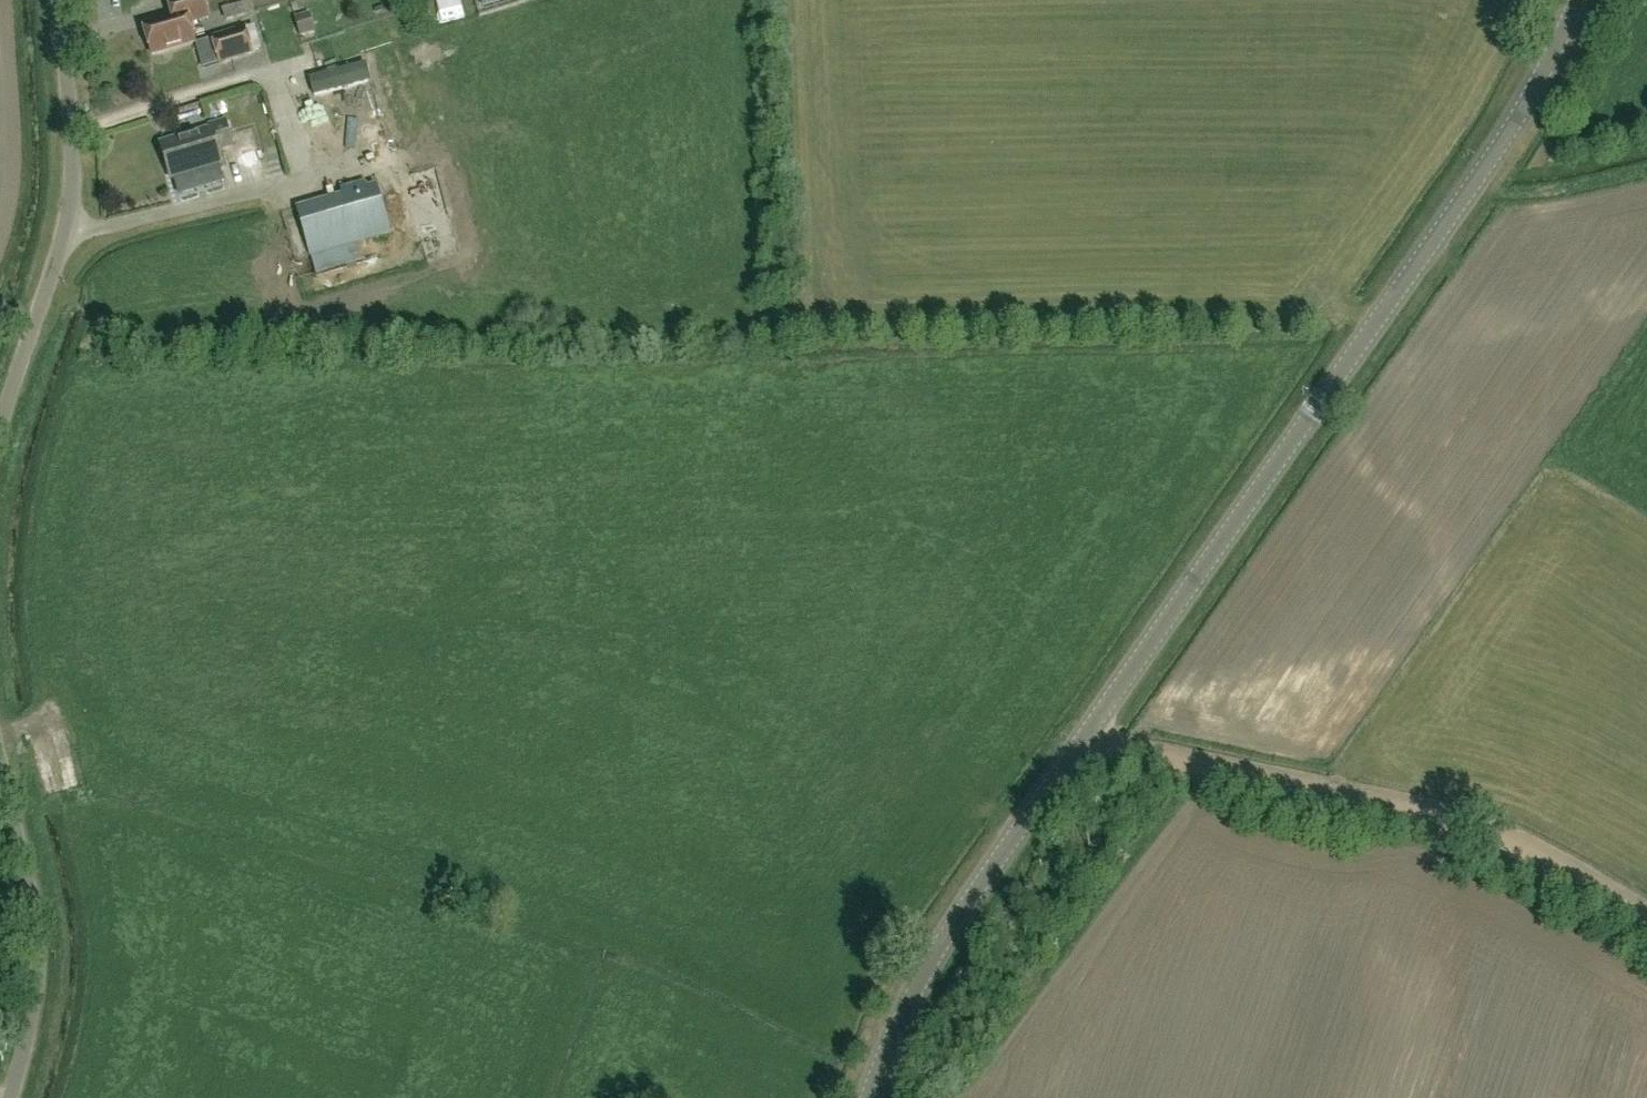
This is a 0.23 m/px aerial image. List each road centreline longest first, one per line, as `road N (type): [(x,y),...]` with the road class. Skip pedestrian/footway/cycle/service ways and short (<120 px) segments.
road 1 (tertiary): [(869,1097),(910,999),(956,919),(1479,173),(1570,0)]
road 2 (track): [(1082,741),(1449,820),(1538,857),(1646,917)]
road 3 (unclassified): [(61,0),(74,172),(69,209),(0,429)]
road 4 (unclassified): [(0,768),(38,939),(31,1014),(9,1097)]

